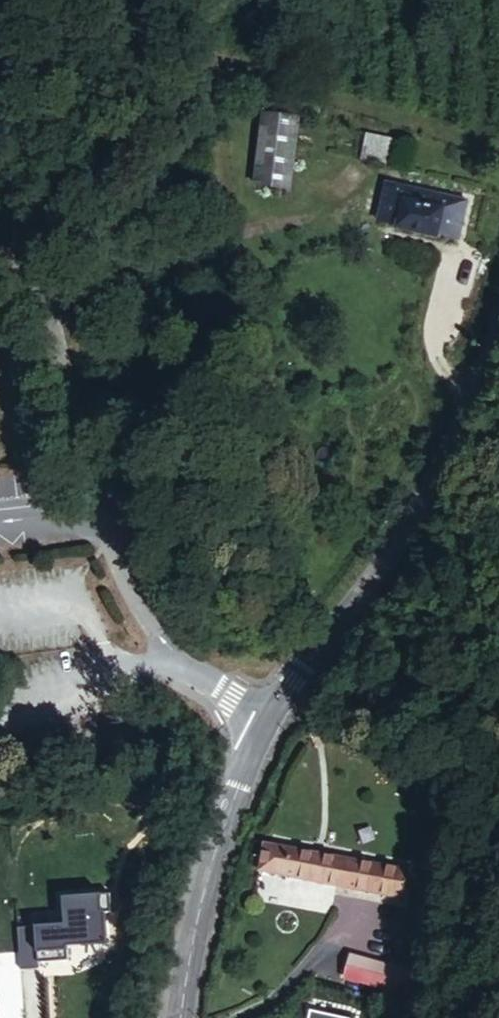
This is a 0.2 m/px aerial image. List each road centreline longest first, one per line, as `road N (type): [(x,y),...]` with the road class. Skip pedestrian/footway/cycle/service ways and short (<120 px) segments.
road 1 (tertiary): [(177,1017),(184,957),(213,849),(249,760),(422,504),(498,323)]
road 2 (track): [(86,453),(21,252),(23,210),(0,136)]
road 3 (track): [(498,748),(326,696),(288,699)]

